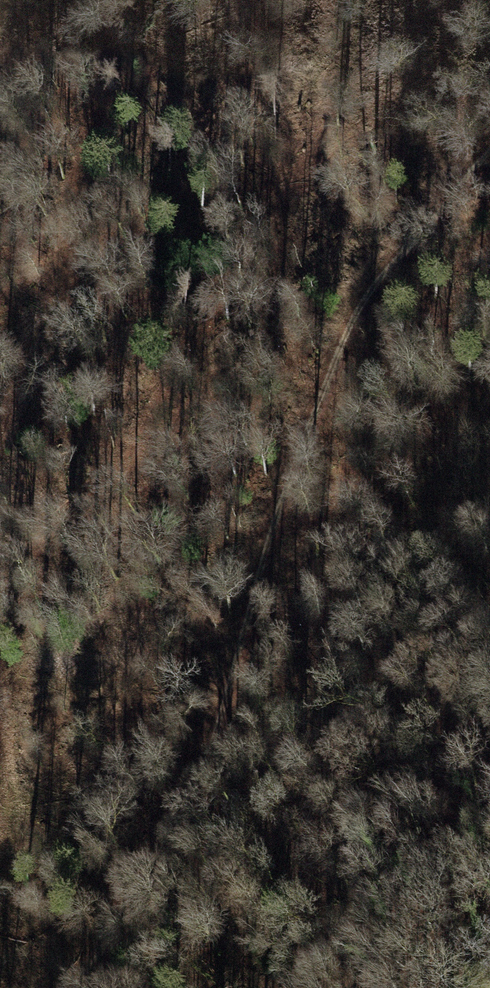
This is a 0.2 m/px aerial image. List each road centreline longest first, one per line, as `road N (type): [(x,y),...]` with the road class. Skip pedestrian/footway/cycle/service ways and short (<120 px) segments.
road 1 (track): [(82,987),(200,774),(345,321),(392,254),(489,154)]
road 2 (track): [(118,0),(50,330),(0,445)]
road 3 (track): [(0,691),(8,769),(0,844)]

